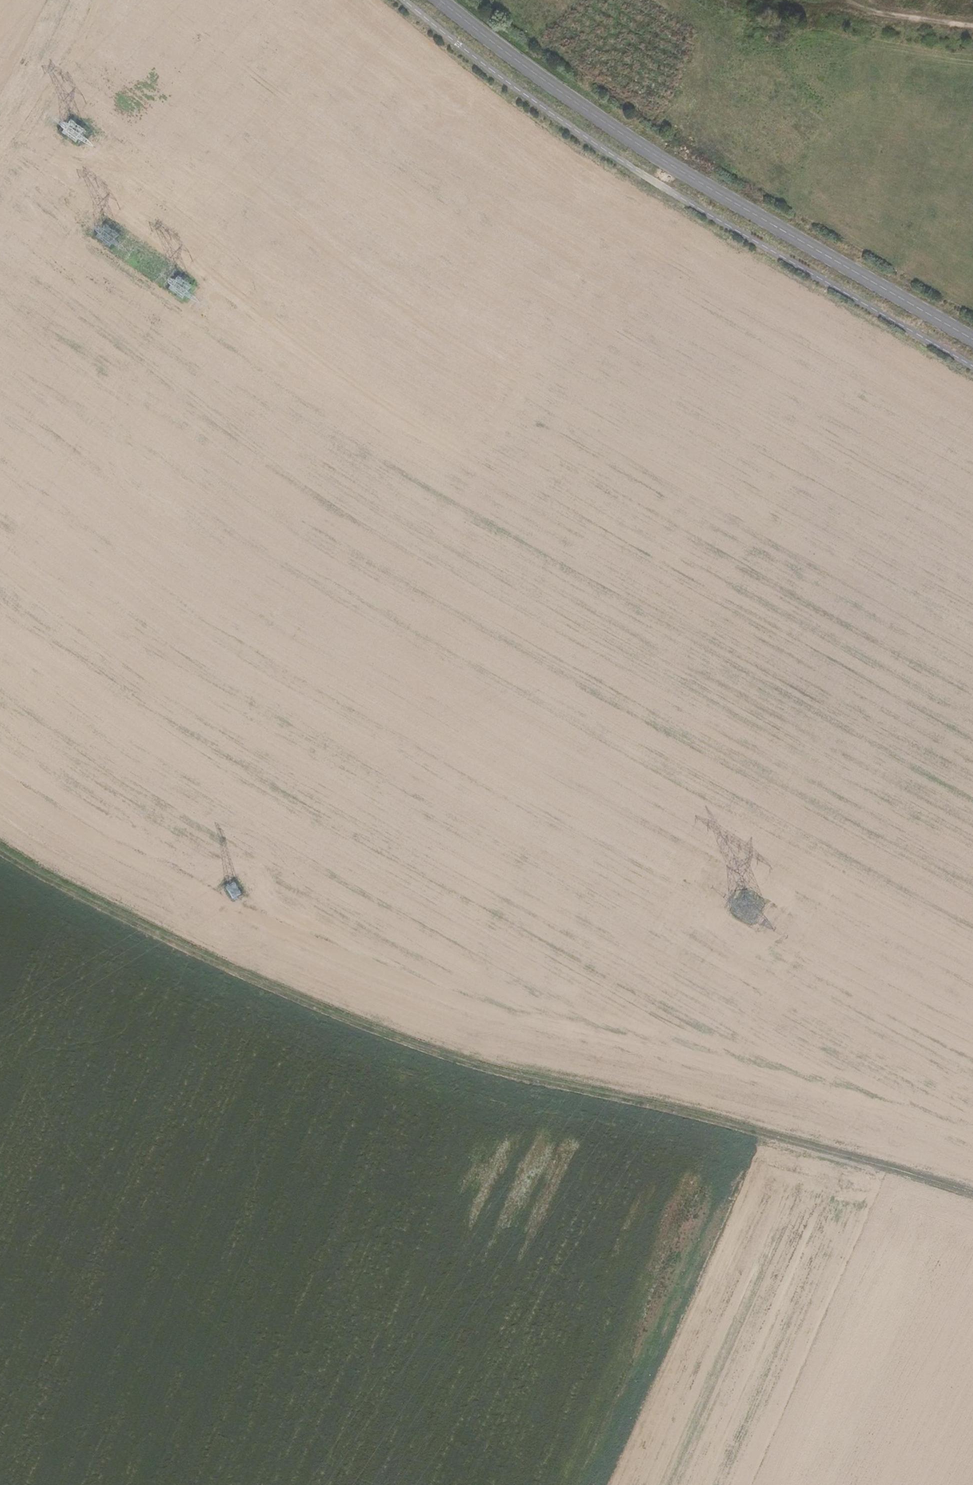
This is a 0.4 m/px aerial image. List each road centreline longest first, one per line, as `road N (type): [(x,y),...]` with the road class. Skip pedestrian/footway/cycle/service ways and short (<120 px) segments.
road 1 (track): [(0,857),(163,944),(369,1035),(831,1150),(972,1197)]
road 2 (tertiary): [(972,340),(658,157),(439,0)]

